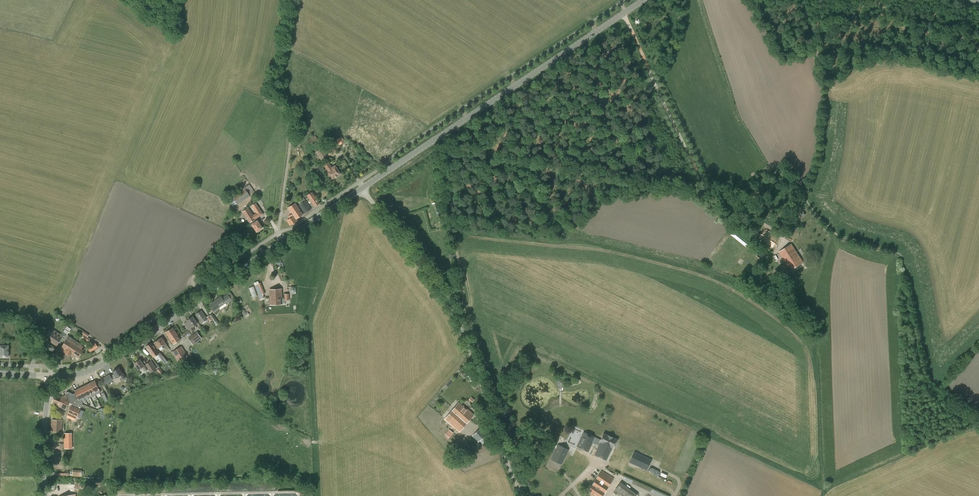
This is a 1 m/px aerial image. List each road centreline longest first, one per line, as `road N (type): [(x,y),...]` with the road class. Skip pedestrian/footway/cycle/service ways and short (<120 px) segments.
road 1 (unclassified): [(522,495),(459,325),(362,189)]
road 2 (secondary): [(362,189),(644,0)]
road 3 (secondary): [(49,376),(104,364),(283,241)]
road 4 (track): [(730,202),(702,181),(620,3)]
road 5 (unclassified): [(279,101),(290,129),(283,241)]
road 6 (tertiary): [(48,495),(49,376)]

